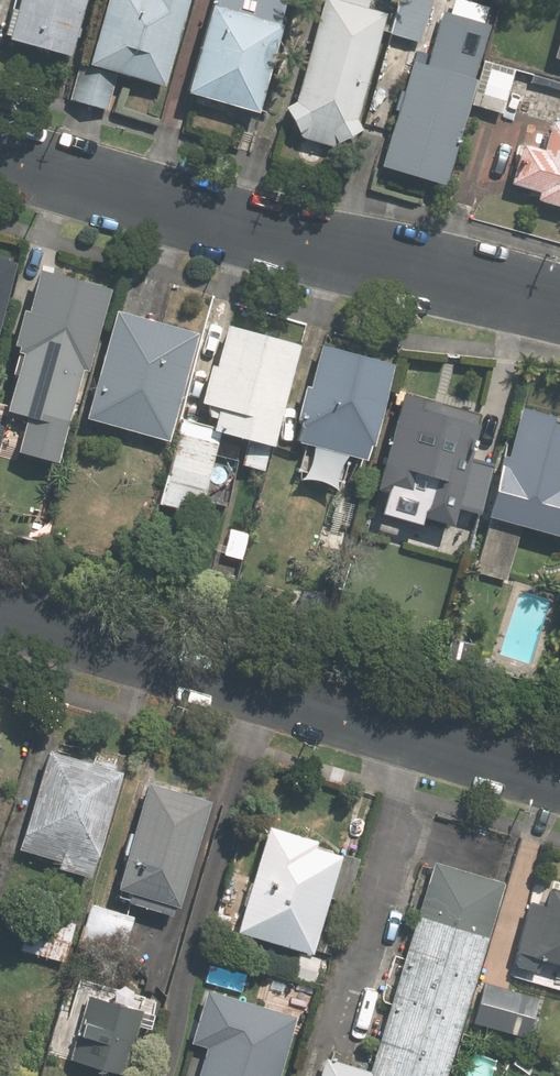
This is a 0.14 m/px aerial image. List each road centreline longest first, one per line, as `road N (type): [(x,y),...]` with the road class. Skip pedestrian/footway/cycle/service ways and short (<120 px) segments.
road 1 (residential): [(0,615),(559,782)]
road 2 (residential): [(0,154),(304,244),(559,303)]

